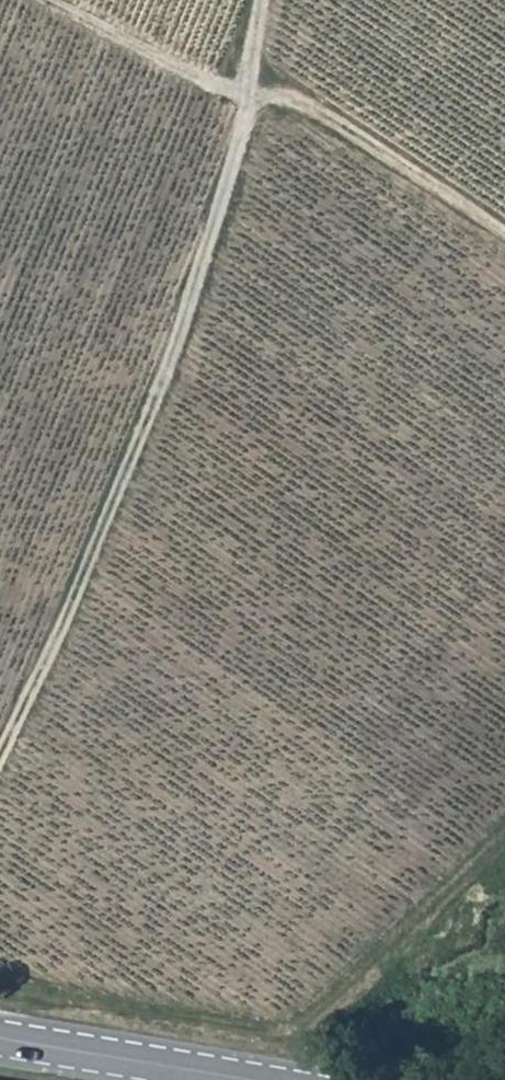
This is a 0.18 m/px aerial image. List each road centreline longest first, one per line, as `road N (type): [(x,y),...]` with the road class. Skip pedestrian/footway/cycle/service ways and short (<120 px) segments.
road 1 (track): [(0,752),(83,573),(185,314),(252,103),(268,0)]
road 2 (track): [(44,0),(252,103),(322,125),(504,245)]
road 3 (secondary): [(251,1079),(0,1039)]

